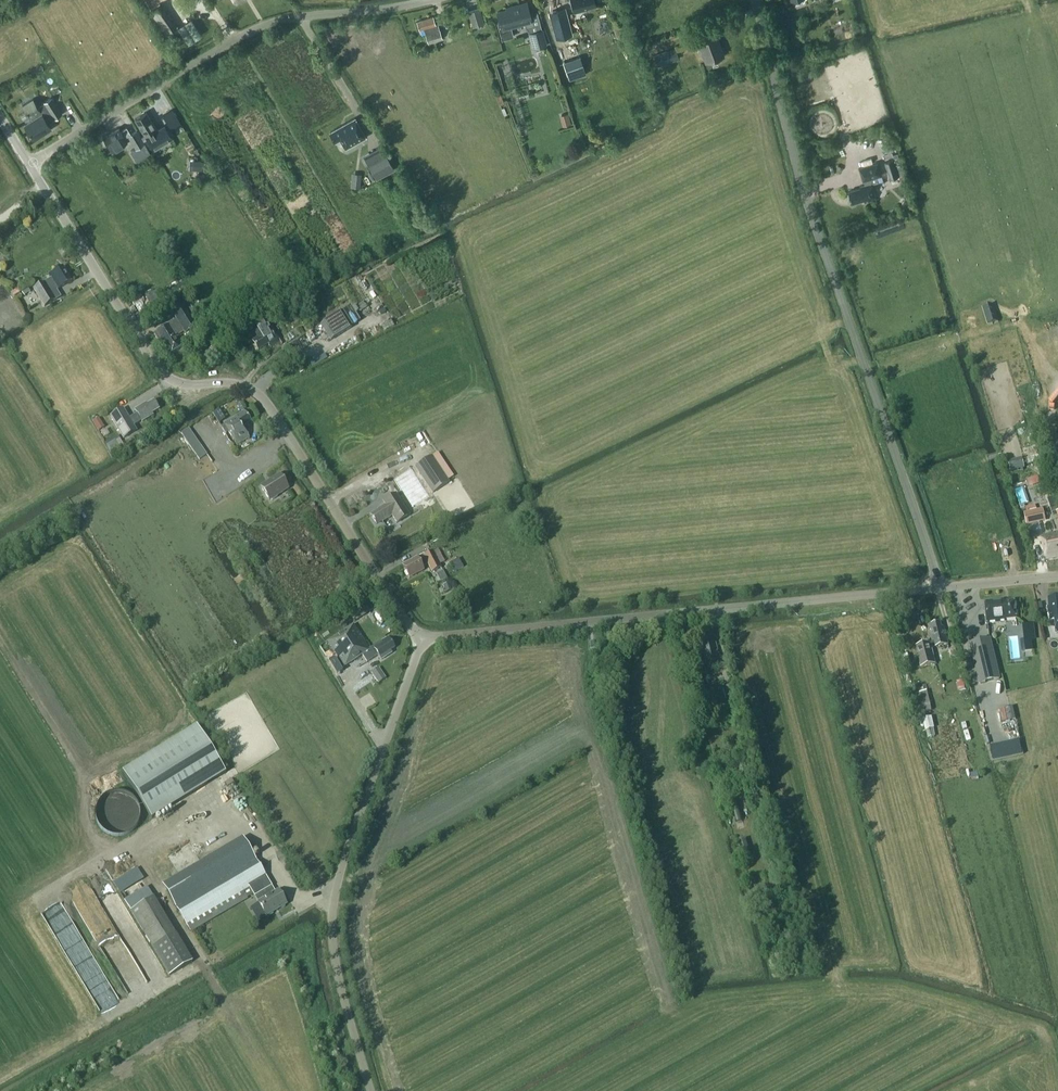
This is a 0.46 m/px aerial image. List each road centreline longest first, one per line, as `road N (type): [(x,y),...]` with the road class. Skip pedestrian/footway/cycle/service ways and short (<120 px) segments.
road 1 (unclassified): [(422,635),(259,394),(233,383),(173,382),(160,372),(29,163)]
road 2 (unclassified): [(940,585),(841,300),(753,0)]
road 3 (unclassified): [(422,635),(940,585)]
road 4 (unclassified): [(370,1090),(335,970),(330,923),(422,635)]
road 5 (unclassified): [(29,163),(268,23),(429,0)]

